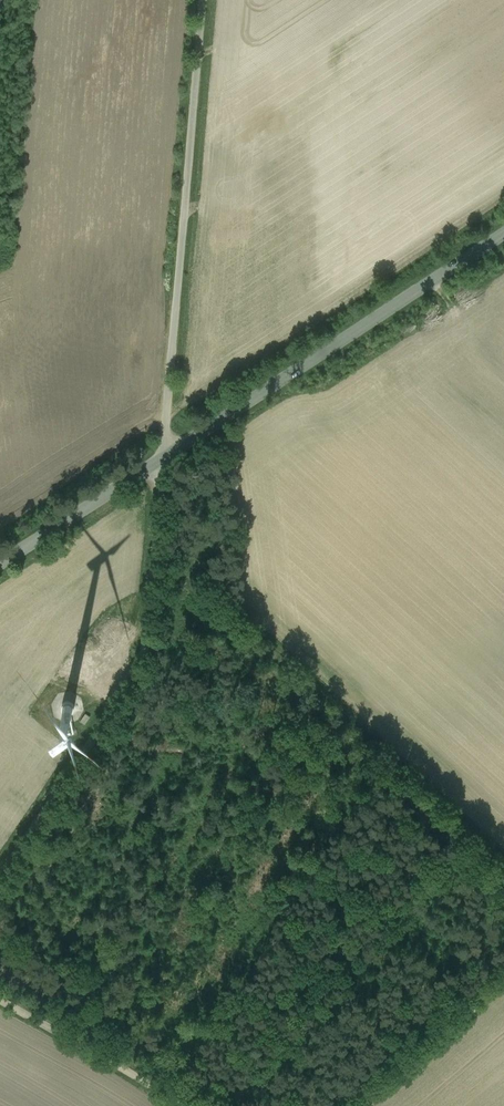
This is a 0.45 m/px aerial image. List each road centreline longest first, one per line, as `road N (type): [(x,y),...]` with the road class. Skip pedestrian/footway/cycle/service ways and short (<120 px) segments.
road 1 (unclassified): [(0,877),(147,640),(163,457)]
road 2 (unclassified): [(163,457),(203,0)]
road 3 (unclassified): [(163,457),(503,234)]
road 4 (unclassified): [(0,566),(163,457)]
road 5 (track): [(503,981),(358,1105)]

